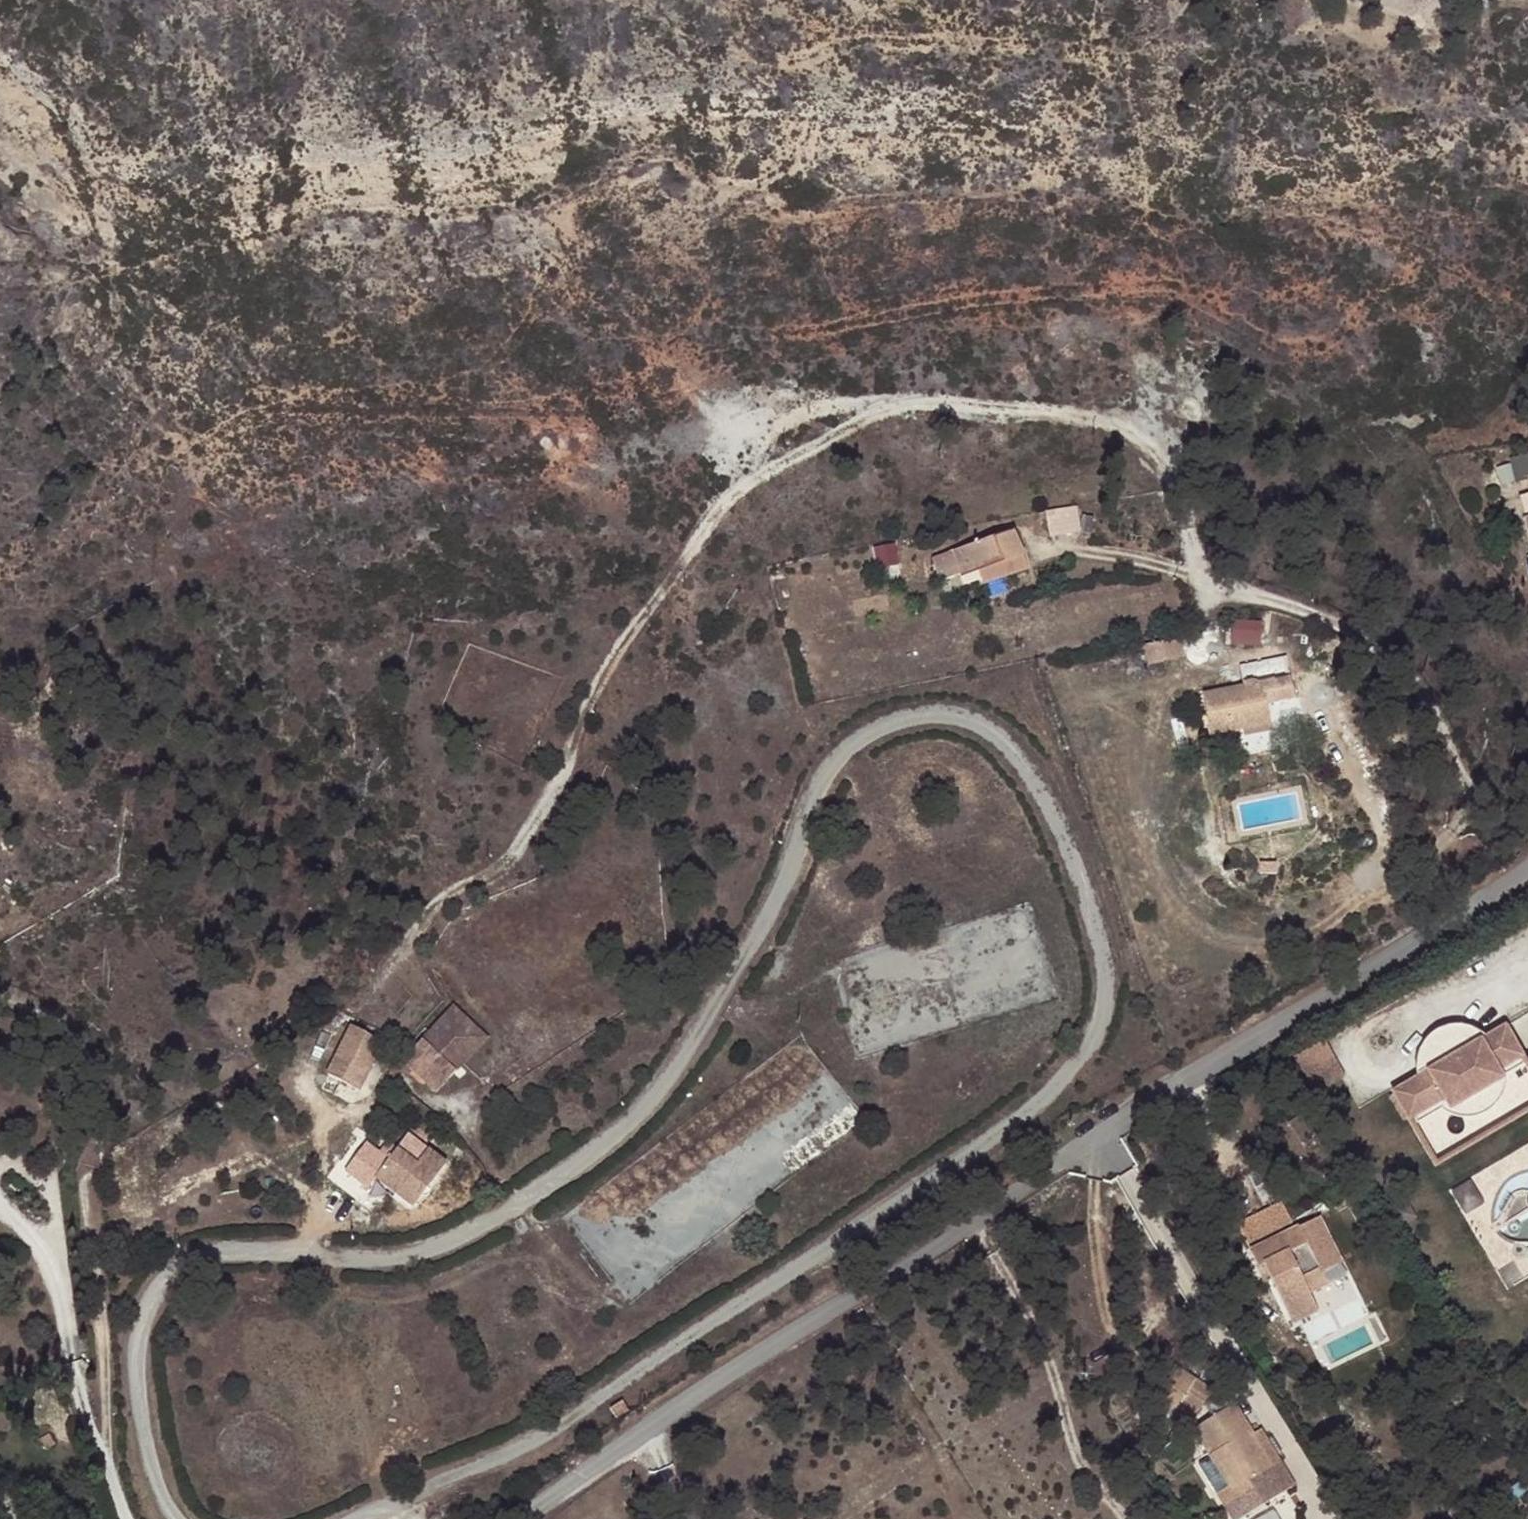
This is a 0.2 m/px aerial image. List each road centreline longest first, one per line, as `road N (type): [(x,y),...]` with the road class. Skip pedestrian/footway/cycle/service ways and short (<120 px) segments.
road 1 (unclassified): [(1527,870),(656,1421),(521,1518)]
road 2 (unclassified): [(129,1518),(73,1361)]

